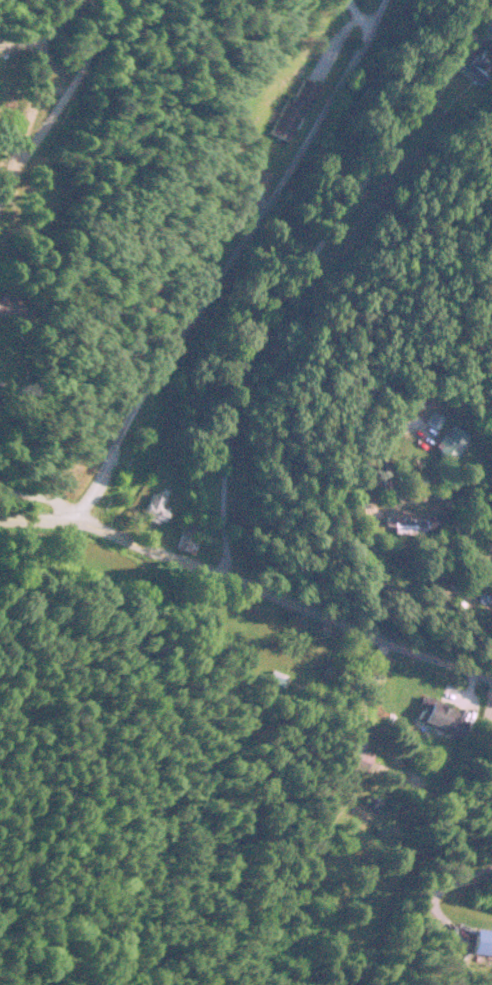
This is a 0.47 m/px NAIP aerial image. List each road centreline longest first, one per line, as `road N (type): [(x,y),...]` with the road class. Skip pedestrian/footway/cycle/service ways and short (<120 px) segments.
road 1 (residential): [(72,520),(136,398),(336,85),(380,0)]
road 2 (residential): [(0,516),(90,523),(491,679)]
road 3 (residential): [(491,592),(366,537),(383,456)]
road 4 (residential): [(491,792),(426,984)]

